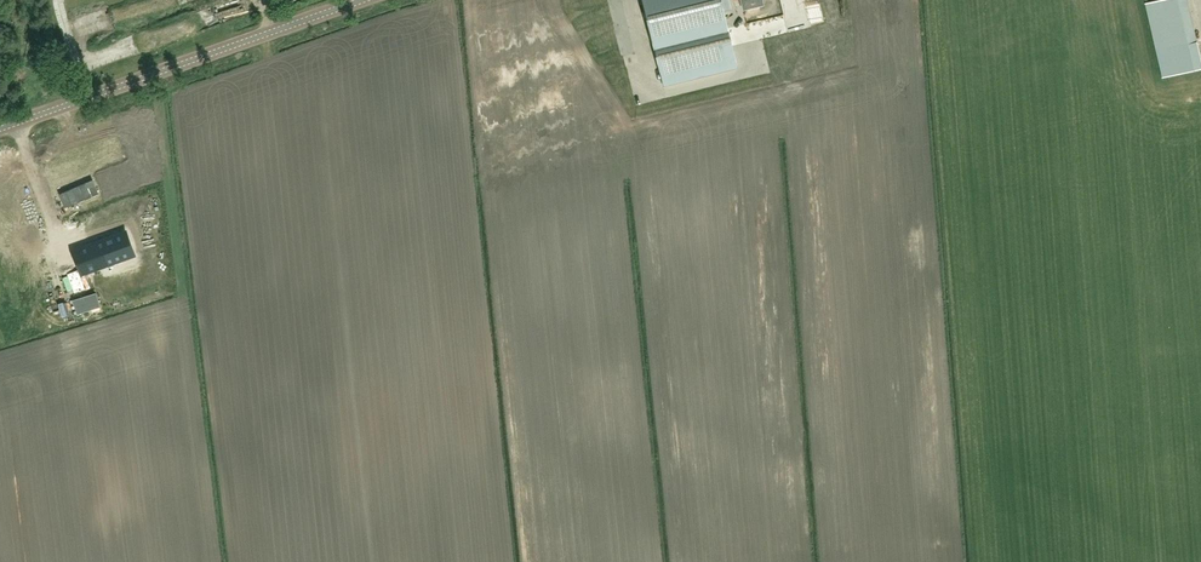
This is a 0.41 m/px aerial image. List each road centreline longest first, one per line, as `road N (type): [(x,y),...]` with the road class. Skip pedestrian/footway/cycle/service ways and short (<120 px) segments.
road 1 (tertiary): [(0,130),(373,0)]

